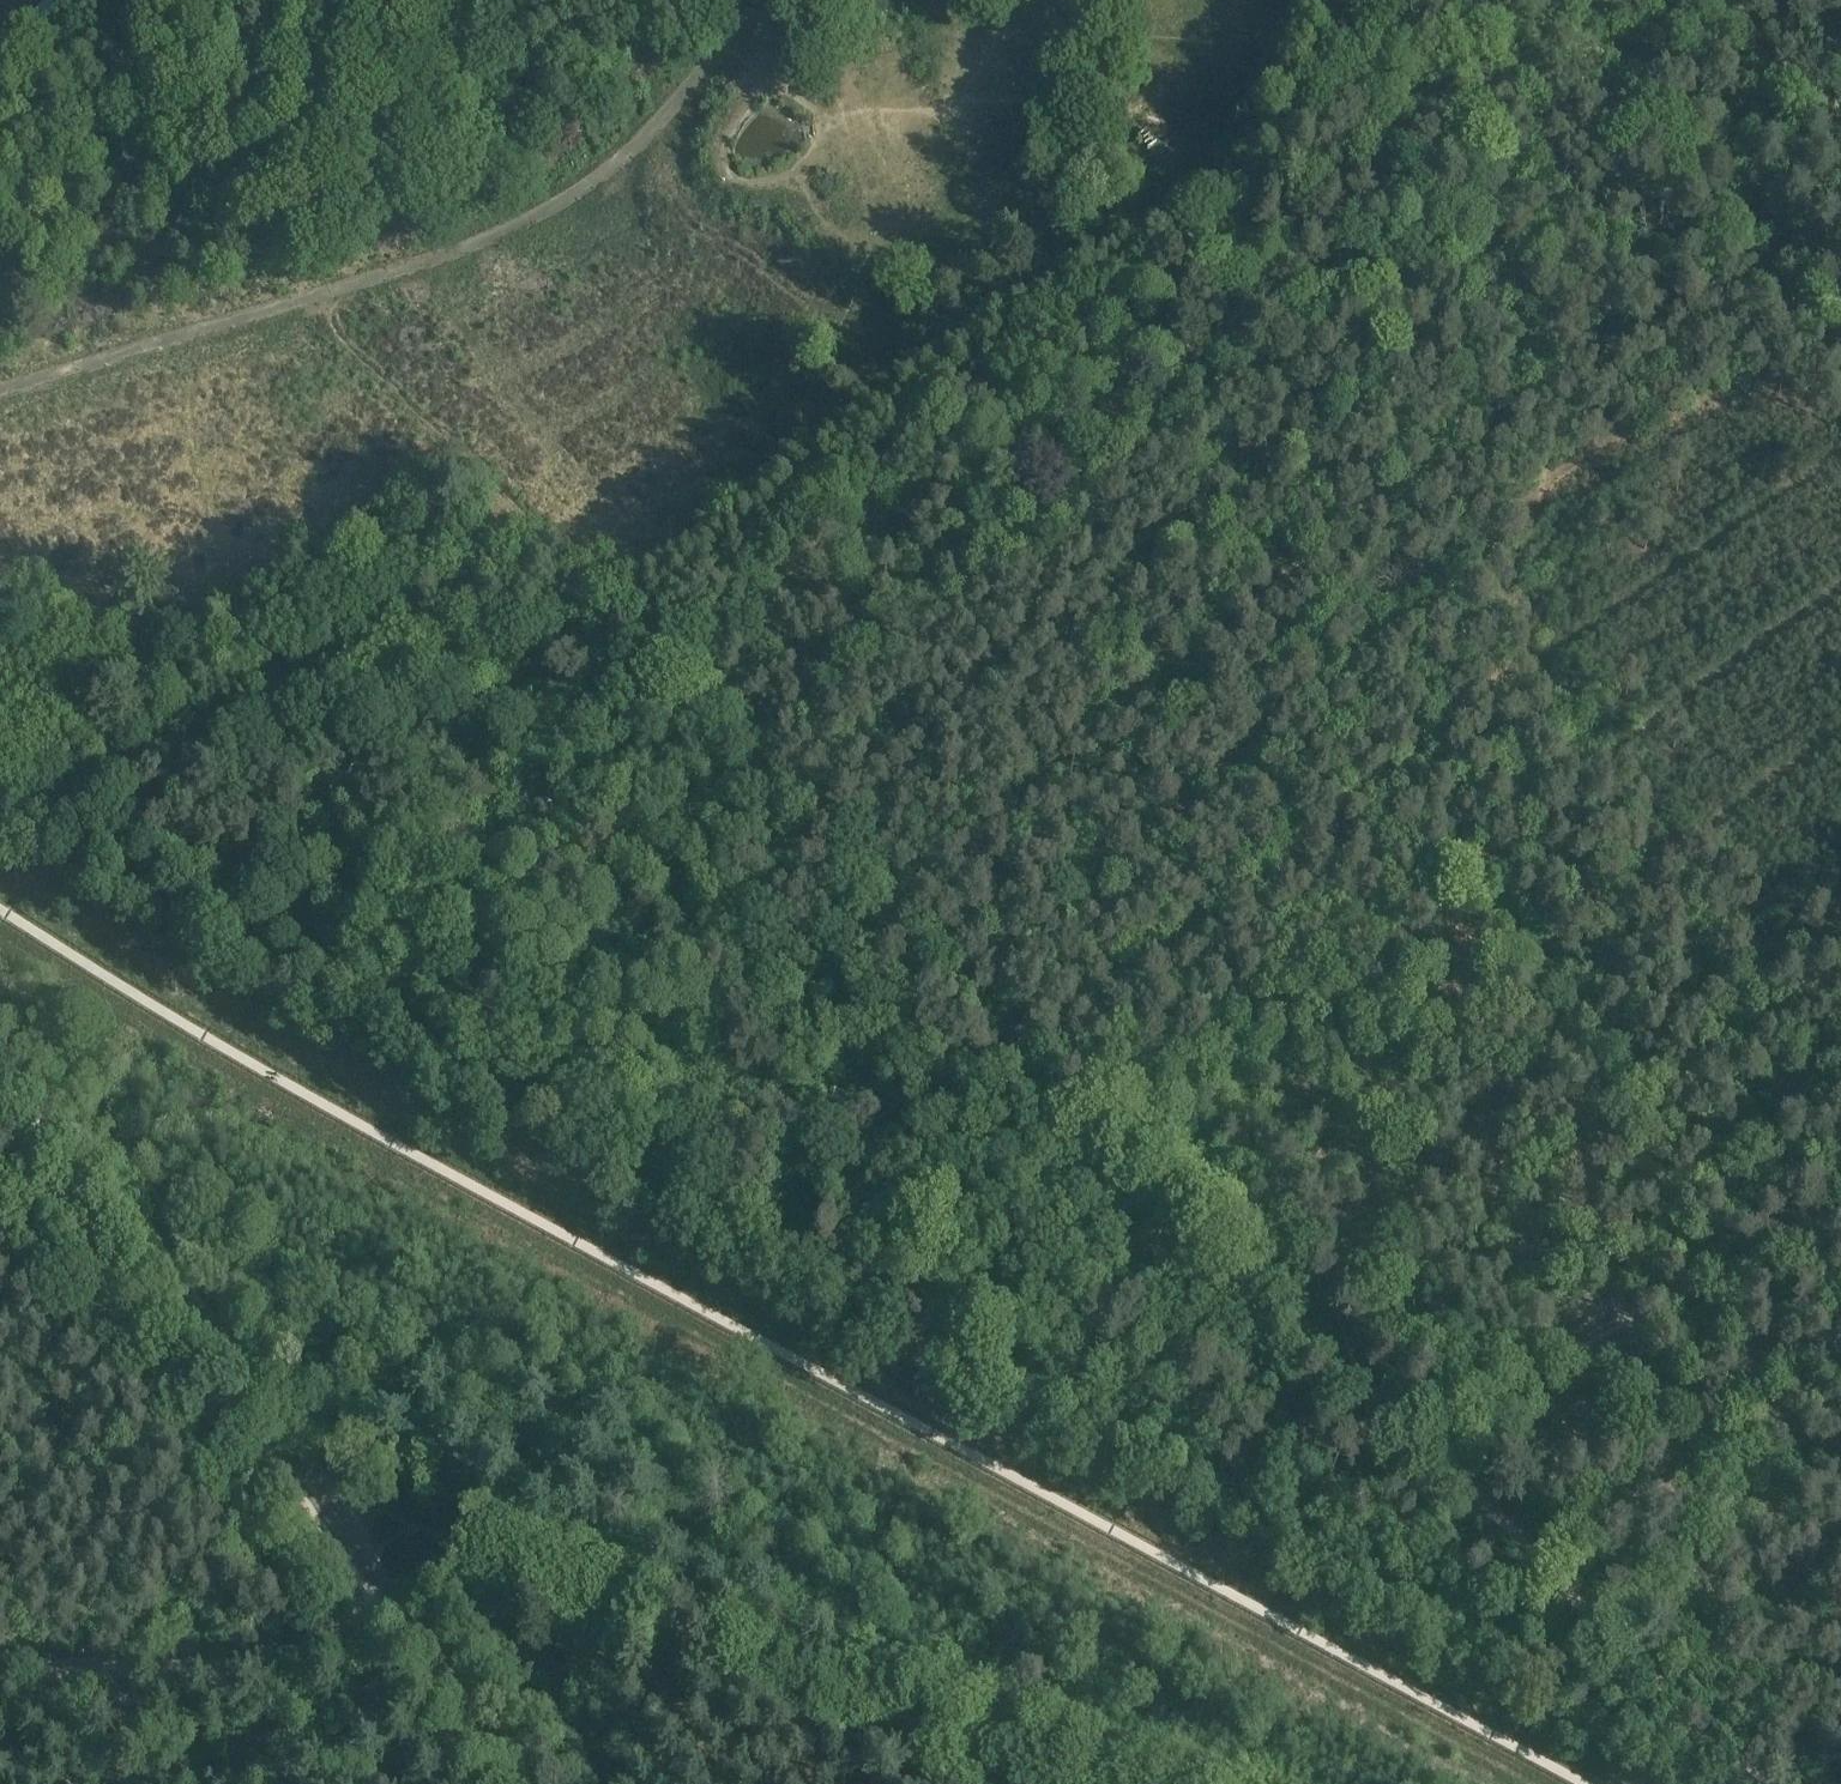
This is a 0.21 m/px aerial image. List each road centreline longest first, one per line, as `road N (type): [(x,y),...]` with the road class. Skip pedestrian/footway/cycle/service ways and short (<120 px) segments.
road 1 (secondary): [(517,1783),(0,1028)]
road 2 (unclassified): [(0,391),(502,230),(604,170),(775,0)]
road 3 (track): [(0,1657),(22,1649),(248,1646),(321,1631),(372,1602)]
road 4 (track): [(1840,382),(1614,95)]
road 5 (track): [(1614,95),(1532,0)]

